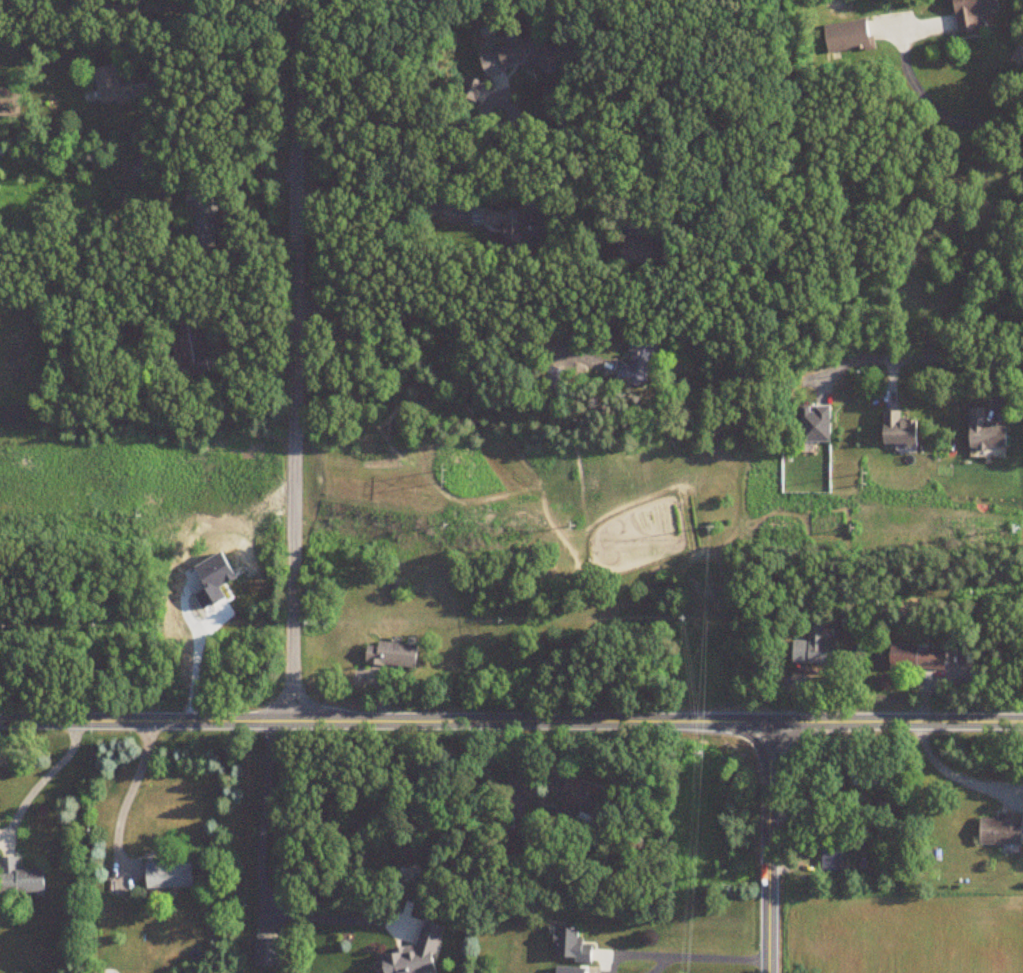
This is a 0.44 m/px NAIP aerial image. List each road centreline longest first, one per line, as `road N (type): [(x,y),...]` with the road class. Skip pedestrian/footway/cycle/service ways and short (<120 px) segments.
road 1 (residential): [(0,723),(766,724)]
road 2 (residential): [(299,17),(294,723)]
road 3 (residential): [(766,724),(1022,722)]
road 4 (residential): [(767,972),(766,724)]
road 5 (residential): [(1022,358),(859,363)]

